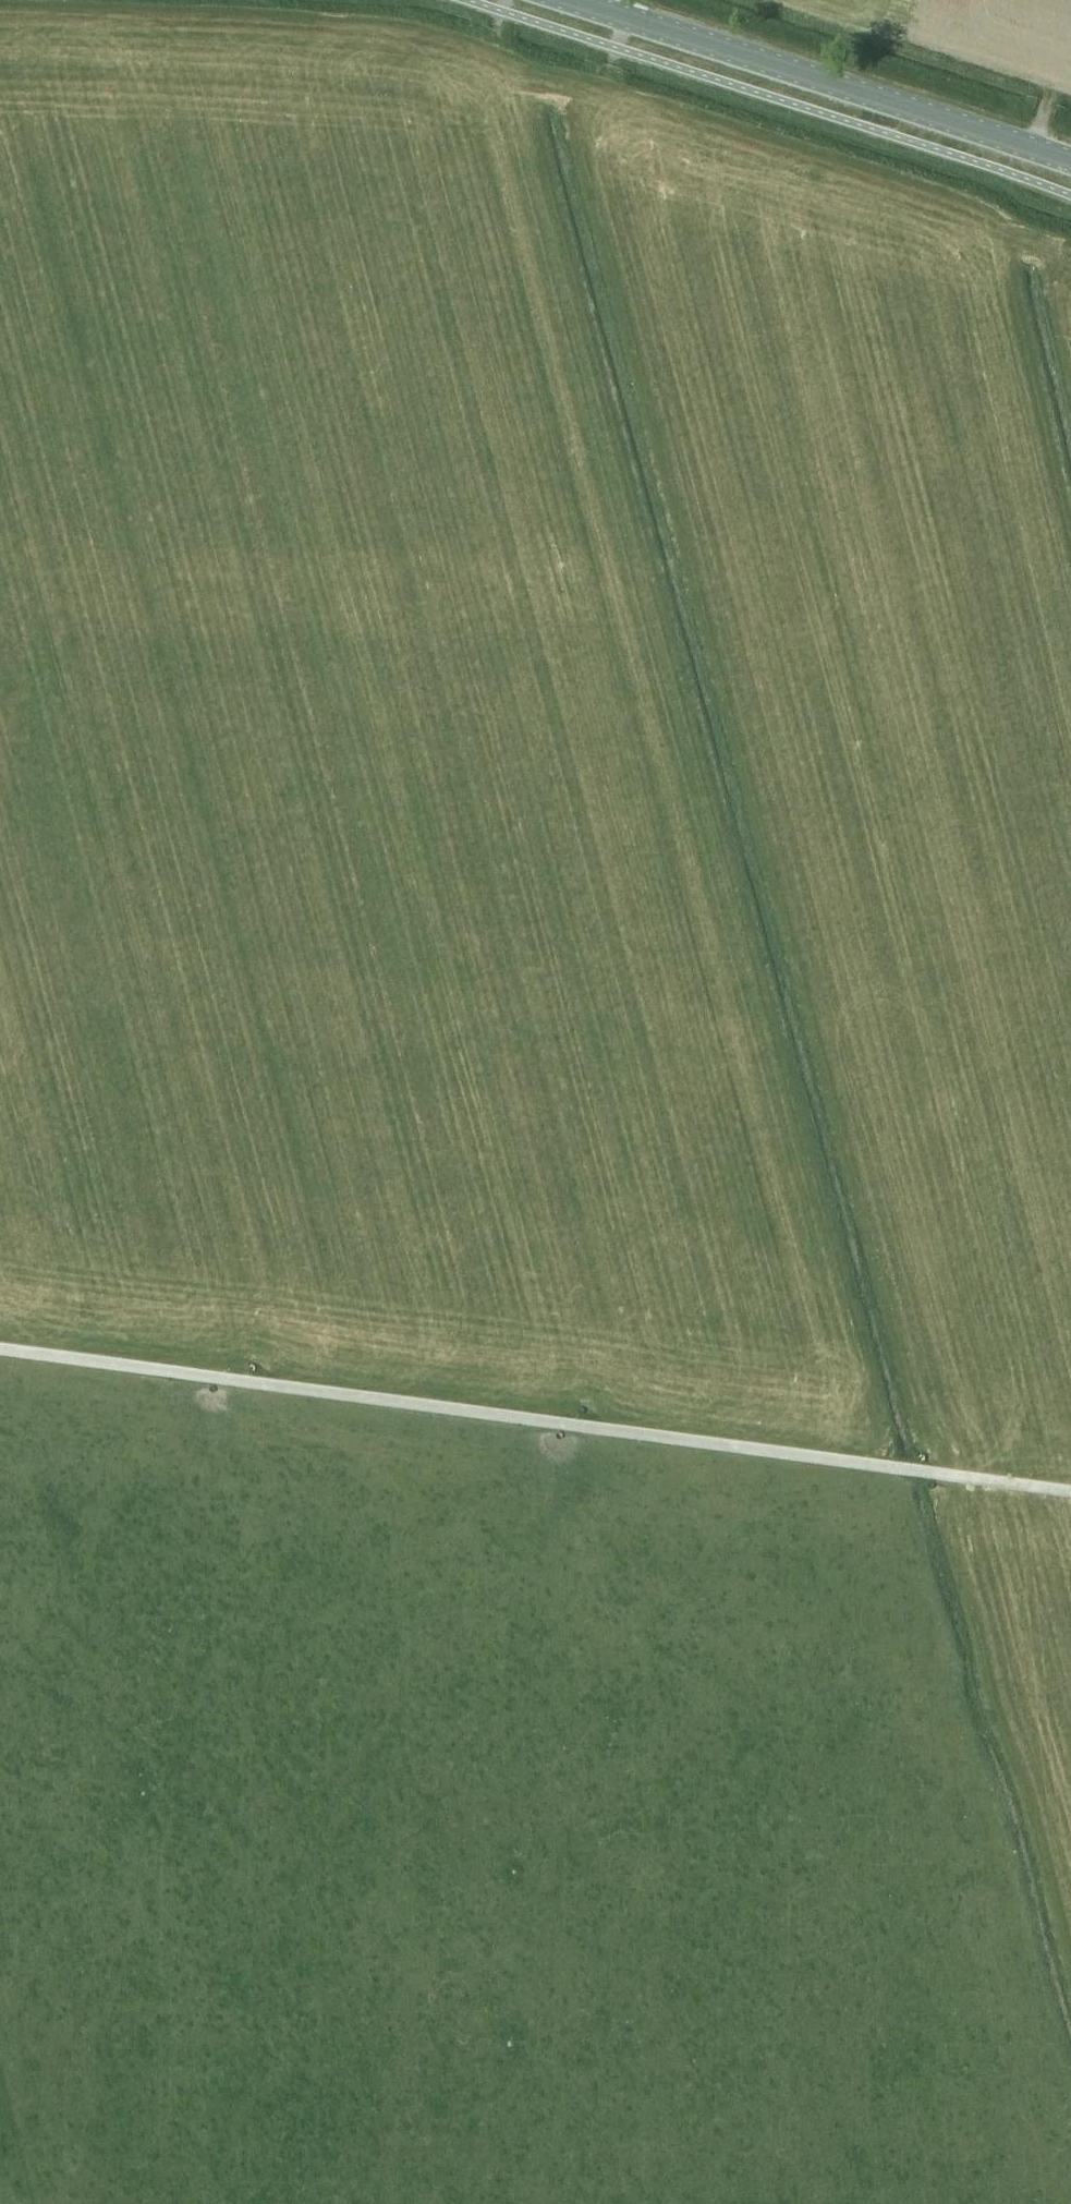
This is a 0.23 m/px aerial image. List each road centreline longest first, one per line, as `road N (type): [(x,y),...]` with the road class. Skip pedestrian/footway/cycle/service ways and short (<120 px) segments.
road 1 (secondary): [(1070,161),(575,0)]

